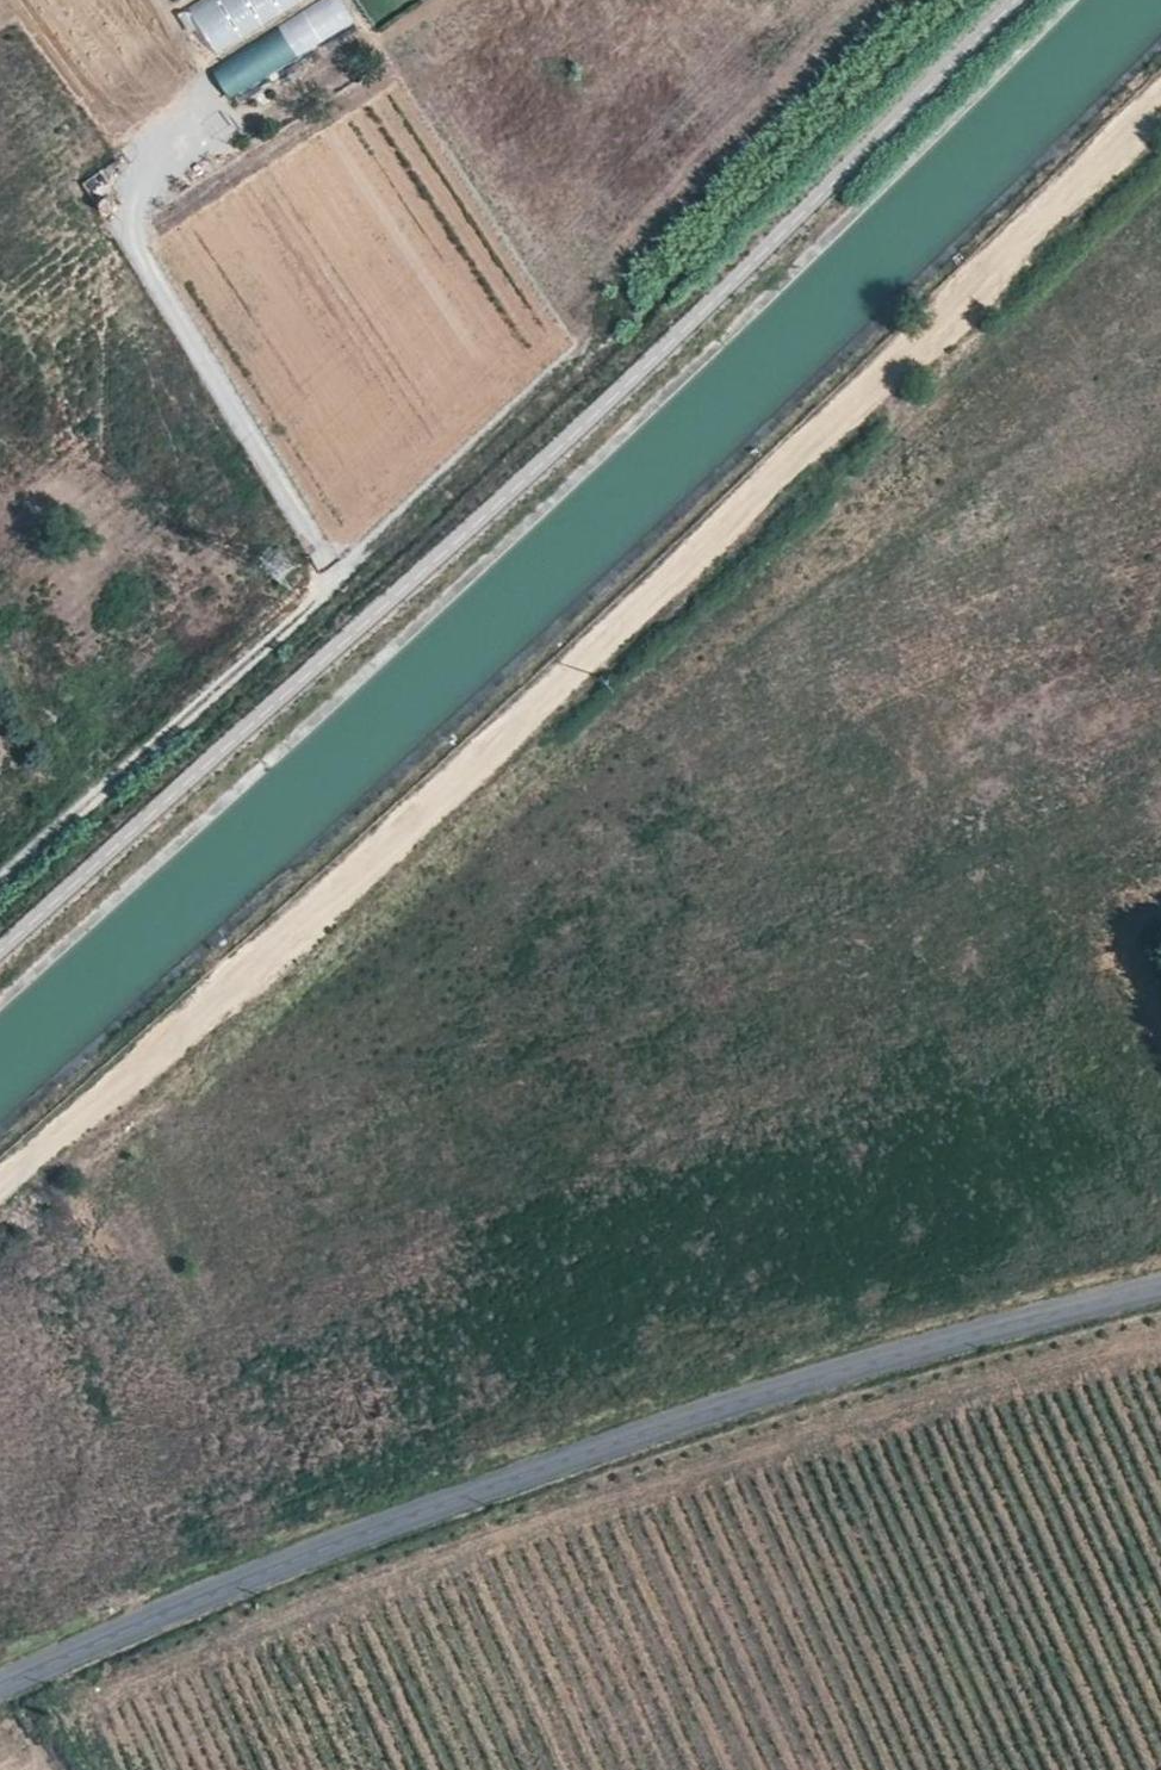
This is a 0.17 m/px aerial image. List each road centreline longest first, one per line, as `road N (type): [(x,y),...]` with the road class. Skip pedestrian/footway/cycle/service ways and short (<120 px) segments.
road 1 (track): [(0,1185),(636,604),(1160,96)]
road 2 (tertiary): [(1160,1291),(667,1425),(439,1505),(0,1683)]

